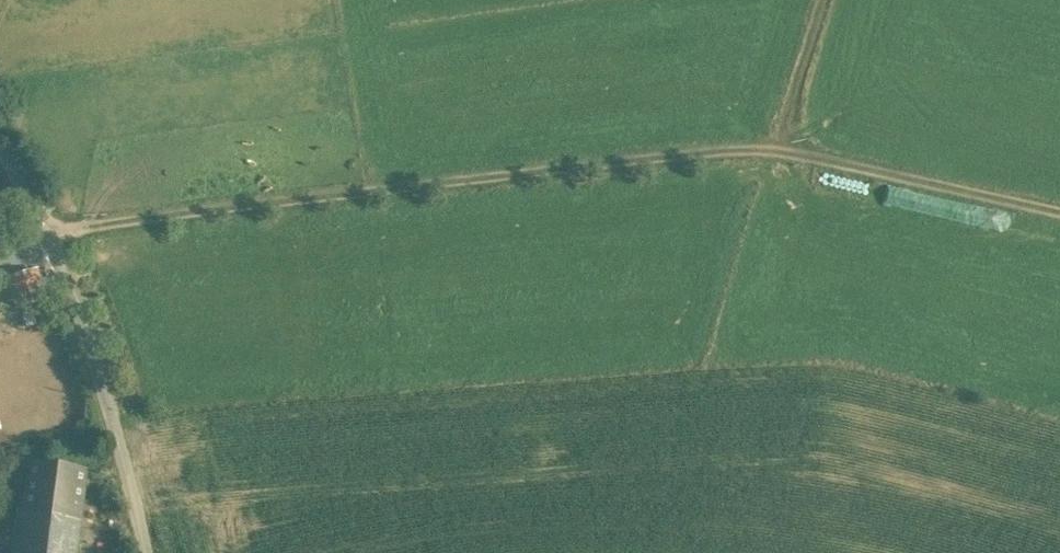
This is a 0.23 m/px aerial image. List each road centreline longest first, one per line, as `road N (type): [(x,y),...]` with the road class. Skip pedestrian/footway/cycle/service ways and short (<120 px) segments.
road 1 (track): [(41,240),(776,155),(810,155),(1059,208)]
road 2 (track): [(810,155),(854,0)]

